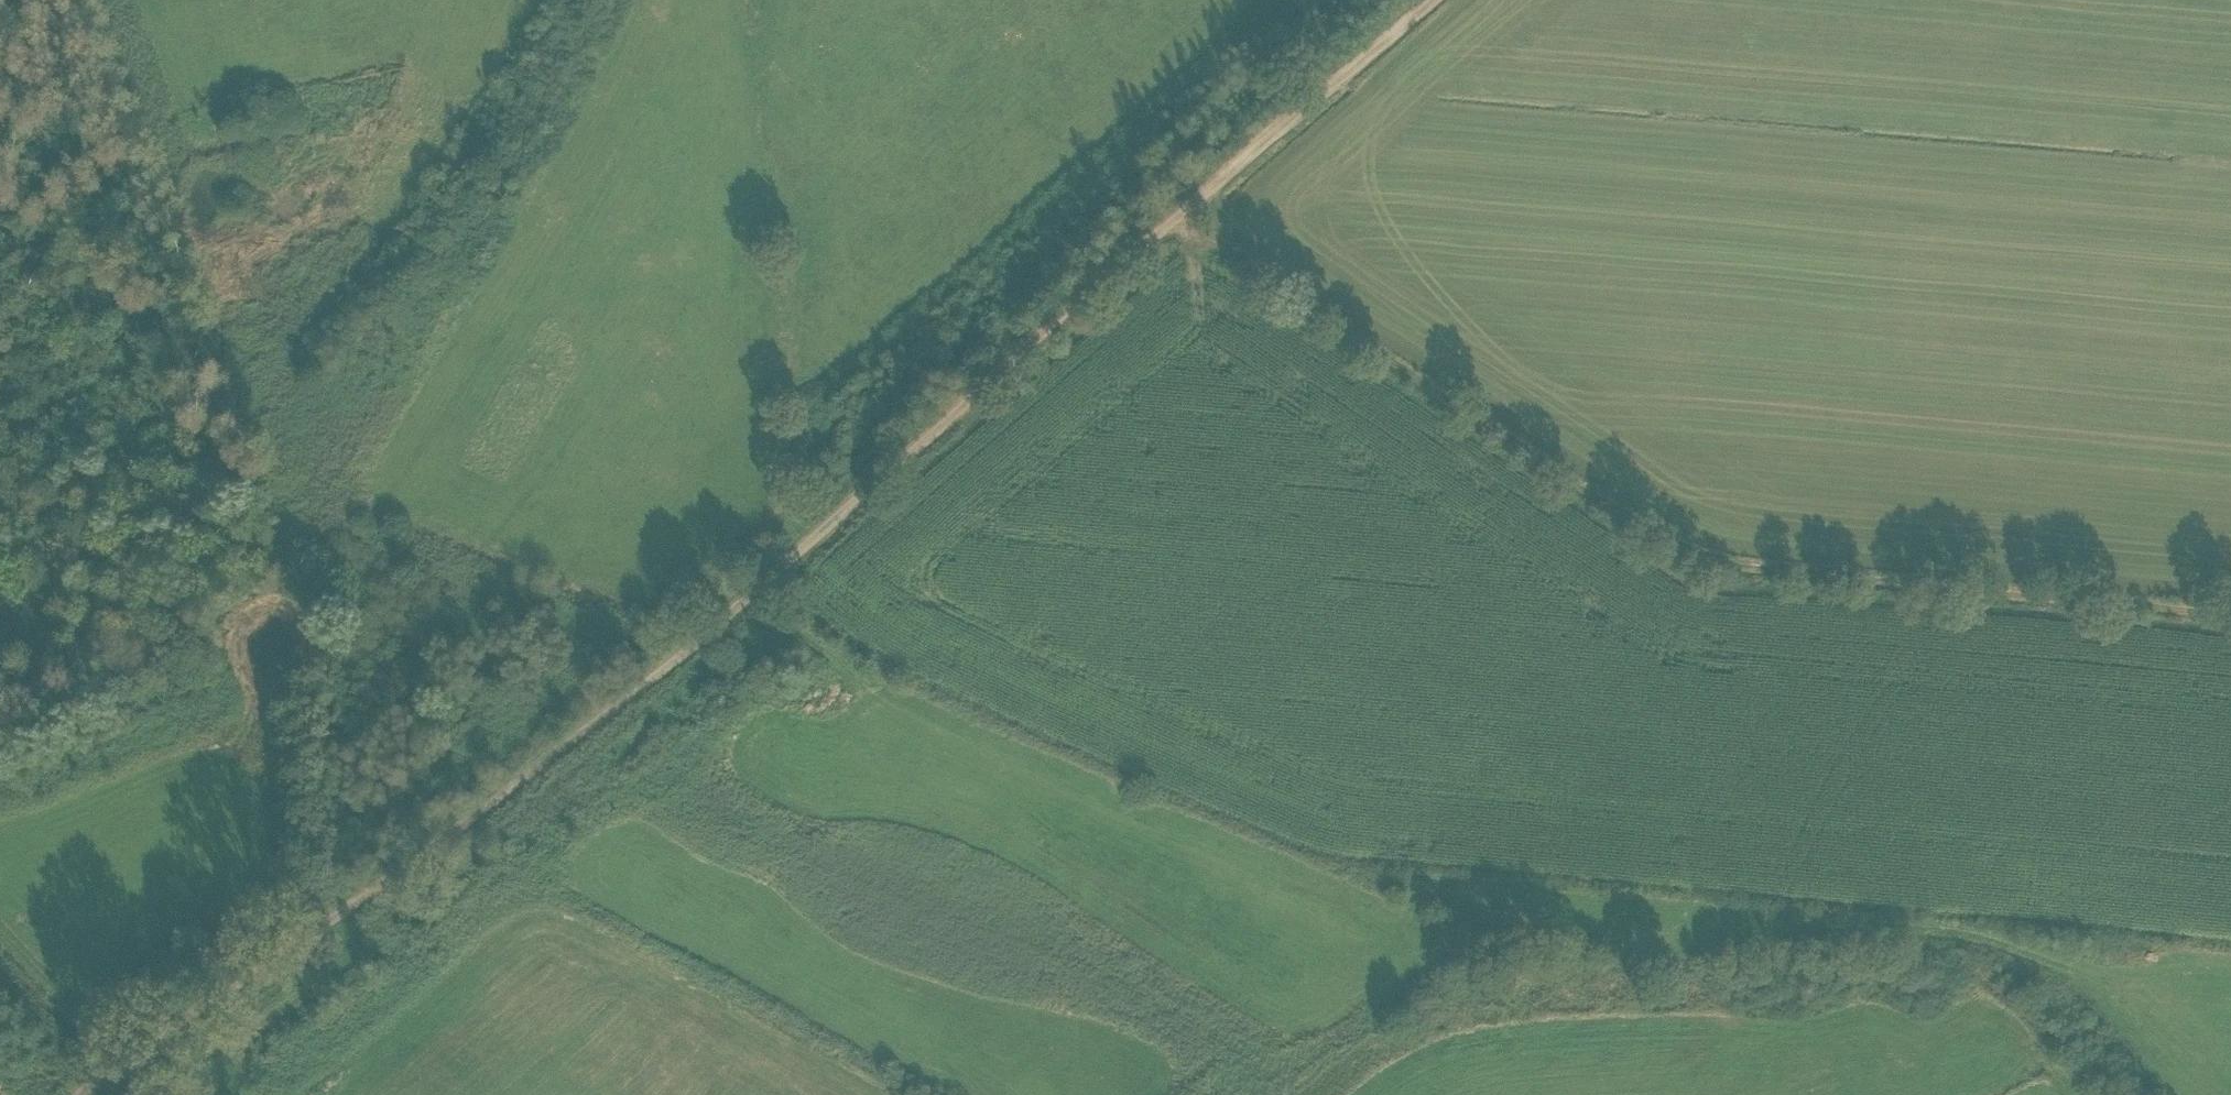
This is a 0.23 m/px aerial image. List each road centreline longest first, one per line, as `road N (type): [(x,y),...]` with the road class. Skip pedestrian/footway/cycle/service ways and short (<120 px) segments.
road 1 (track): [(1169,213),(675,660),(461,827),(95,1083)]
road 2 (track): [(1169,213),(1492,431),(1698,556),(1920,591),(2230,617)]
road 3 (track): [(1426,0),(1169,213)]

